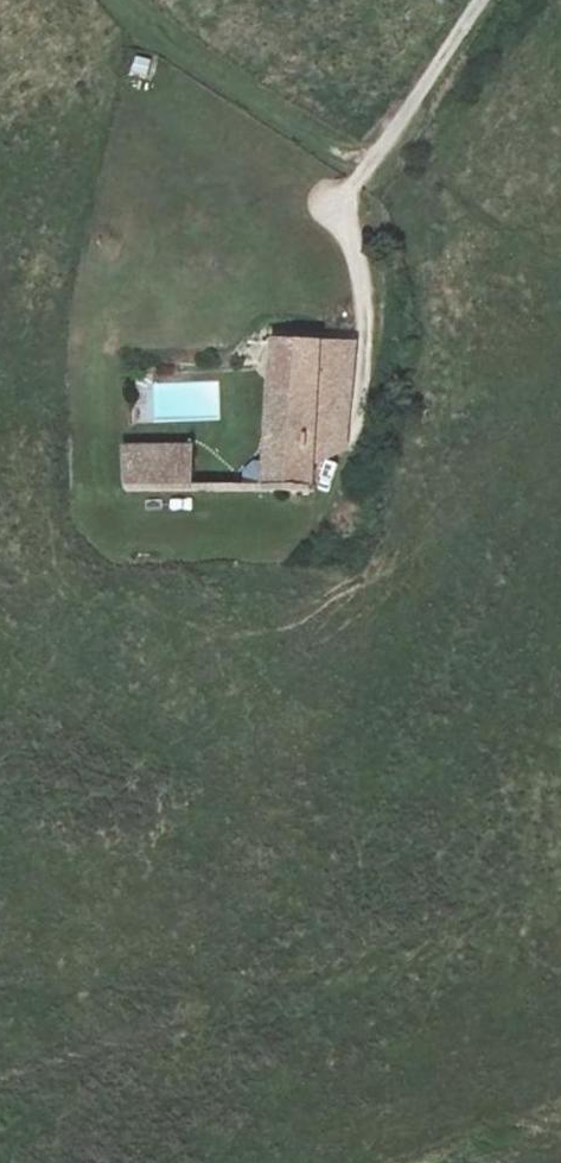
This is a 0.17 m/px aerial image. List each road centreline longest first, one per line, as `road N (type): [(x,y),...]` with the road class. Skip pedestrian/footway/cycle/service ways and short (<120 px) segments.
road 1 (track): [(483,0),(372,163),(201,69),(111,0)]

